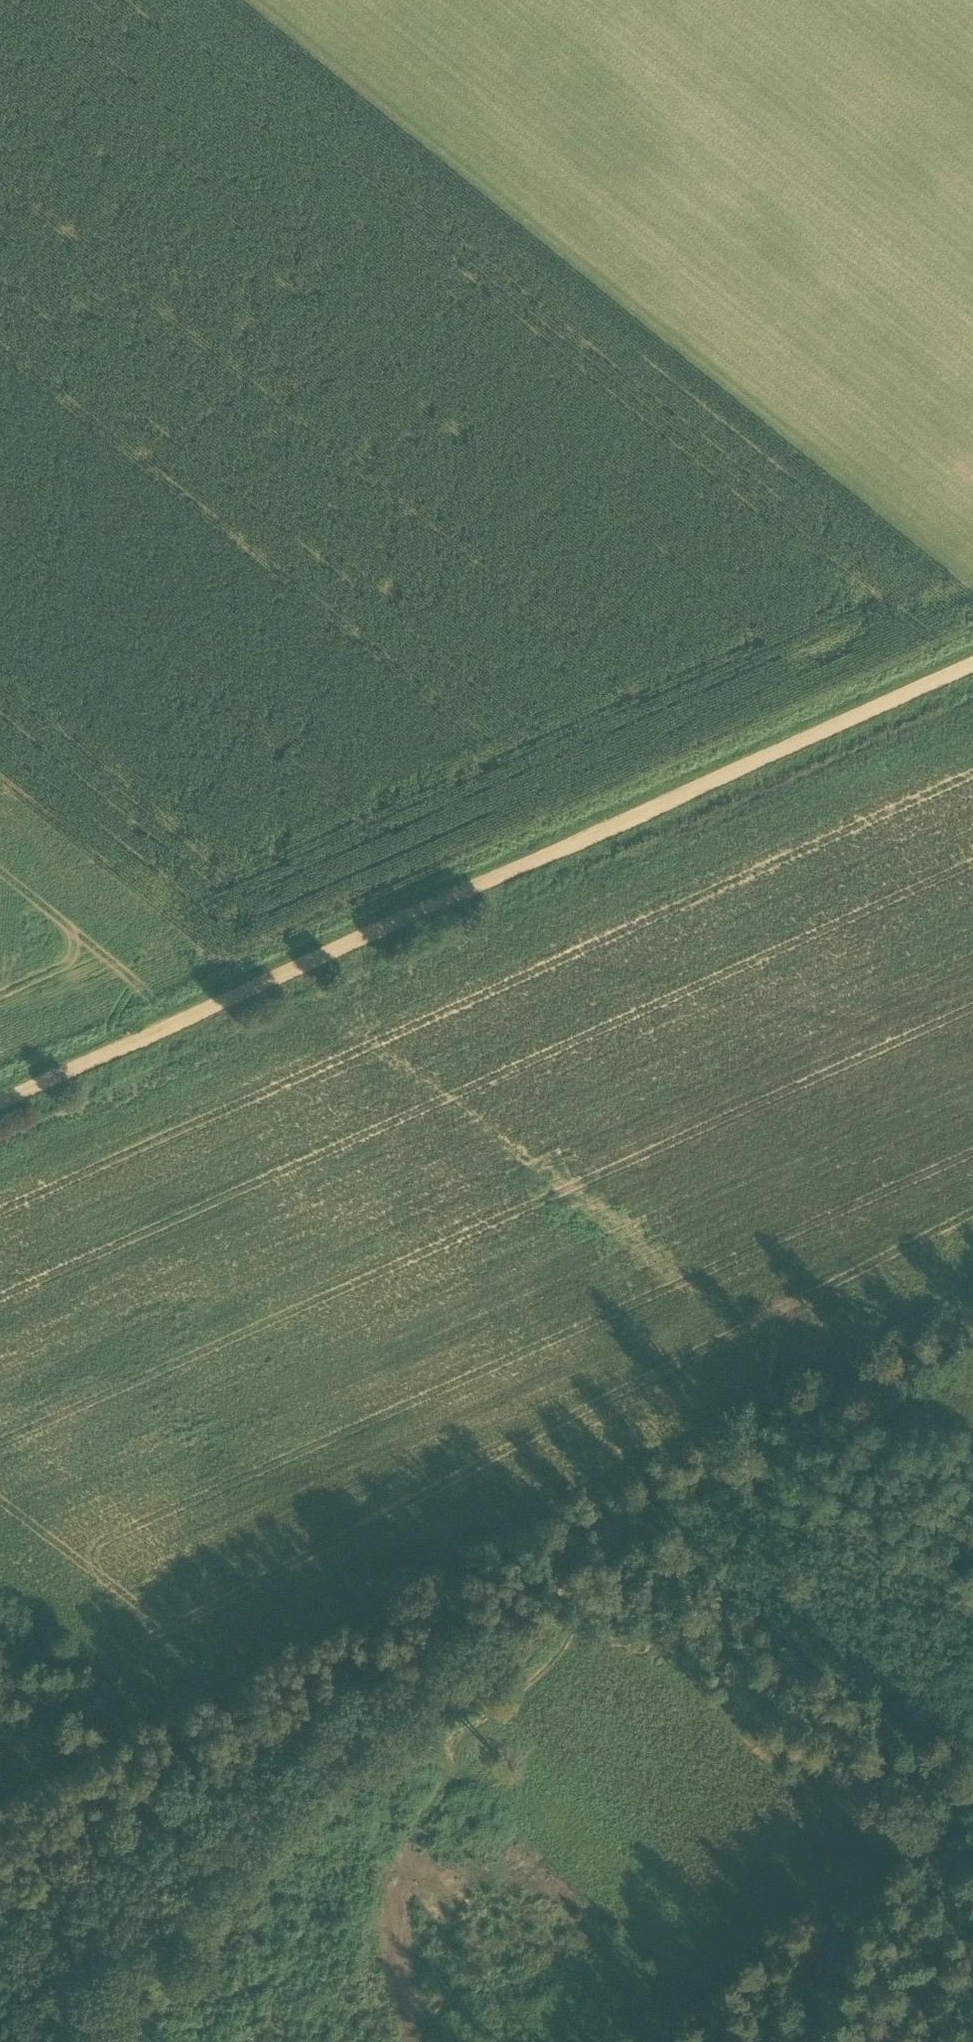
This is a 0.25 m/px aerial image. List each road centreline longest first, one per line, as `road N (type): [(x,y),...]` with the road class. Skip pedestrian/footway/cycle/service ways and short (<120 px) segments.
road 1 (track): [(0,1103),(972,665)]
road 2 (track): [(659,1493),(877,1697),(972,1767)]

